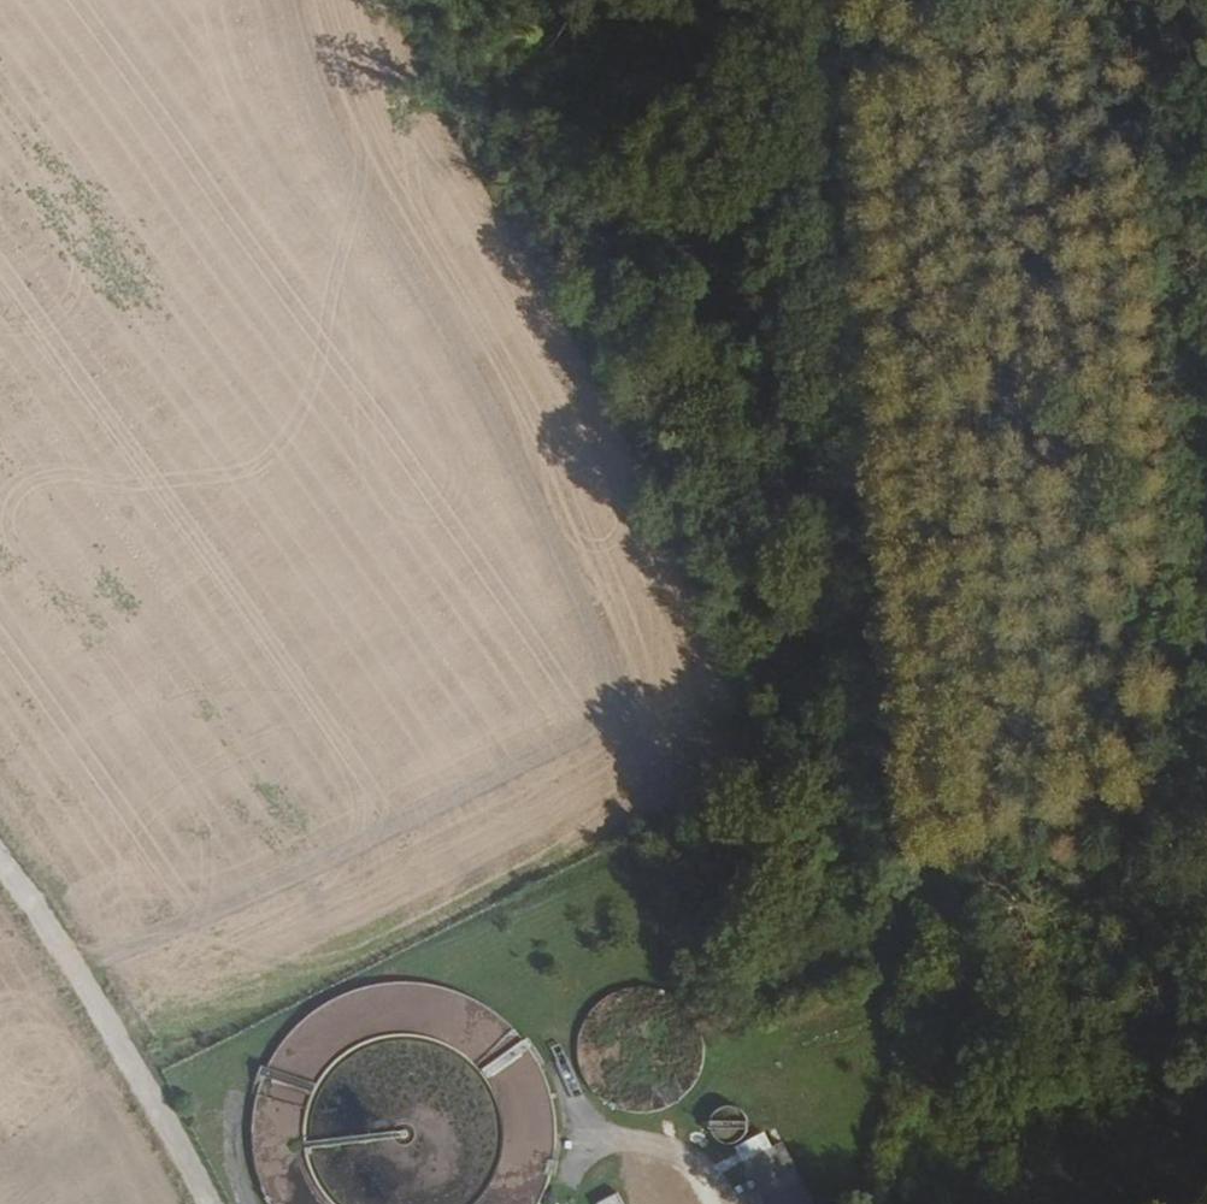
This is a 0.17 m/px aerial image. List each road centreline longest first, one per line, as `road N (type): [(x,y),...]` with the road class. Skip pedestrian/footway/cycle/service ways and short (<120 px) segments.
road 1 (track): [(206,1203),(133,1062),(0,864)]

